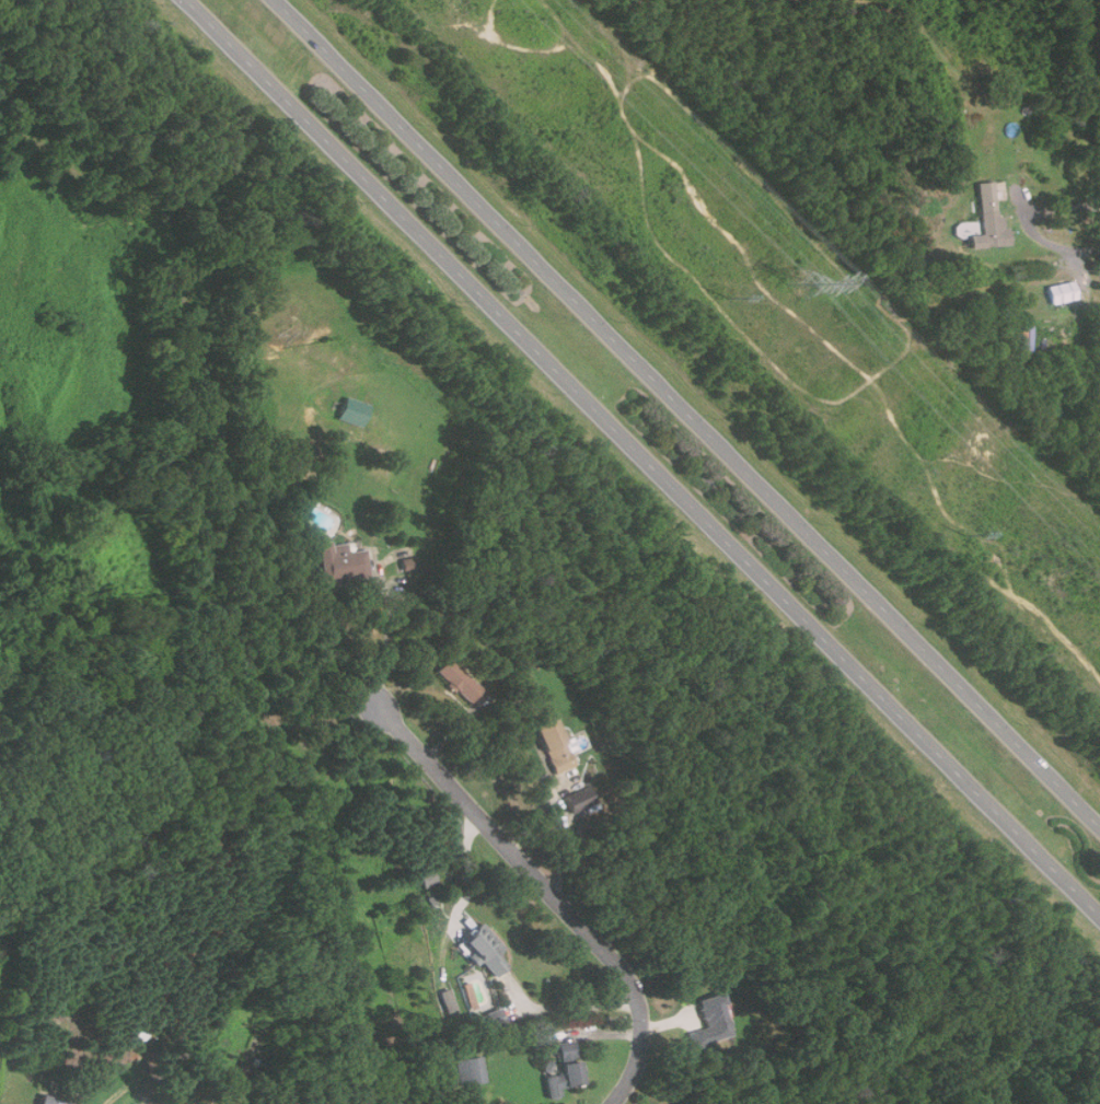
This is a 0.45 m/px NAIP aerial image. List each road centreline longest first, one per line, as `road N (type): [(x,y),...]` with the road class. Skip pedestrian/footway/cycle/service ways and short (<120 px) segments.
road 1 (trunk): [(187,0),(1099,911)]
road 2 (trunk): [(1099,817),(280,0)]
road 3 (residential): [(615,1103),(642,1060),(634,986),(379,705)]

